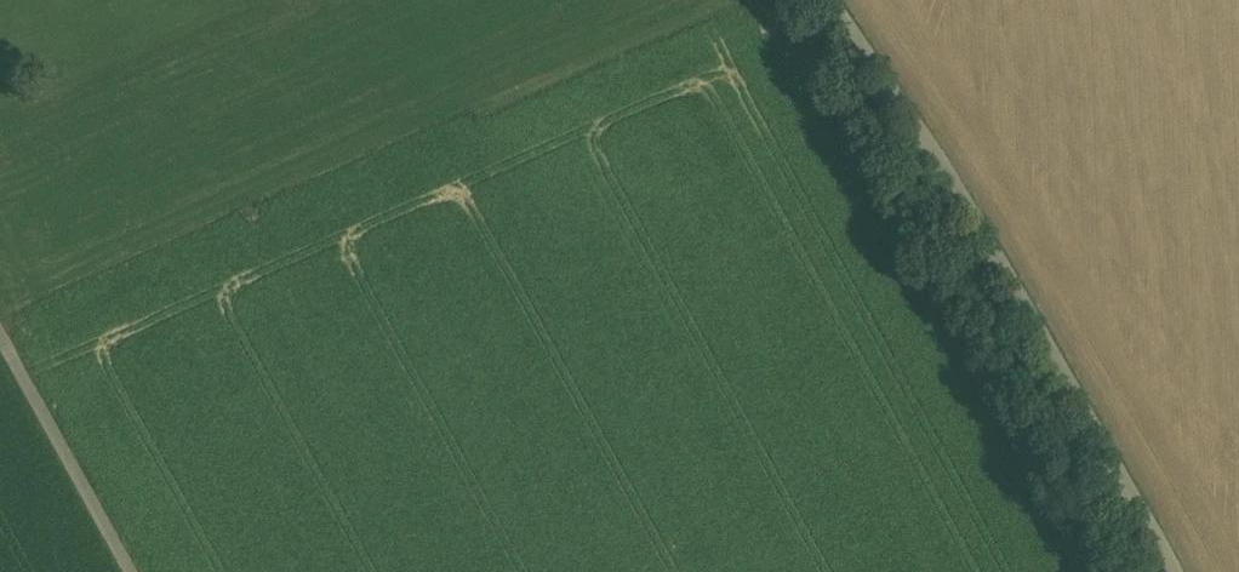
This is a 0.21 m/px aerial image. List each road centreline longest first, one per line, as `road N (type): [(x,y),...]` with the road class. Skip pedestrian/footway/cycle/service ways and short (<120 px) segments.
road 1 (track): [(822,0),(946,177),(1175,571)]
road 2 (unclassified): [(0,330),(131,571)]

